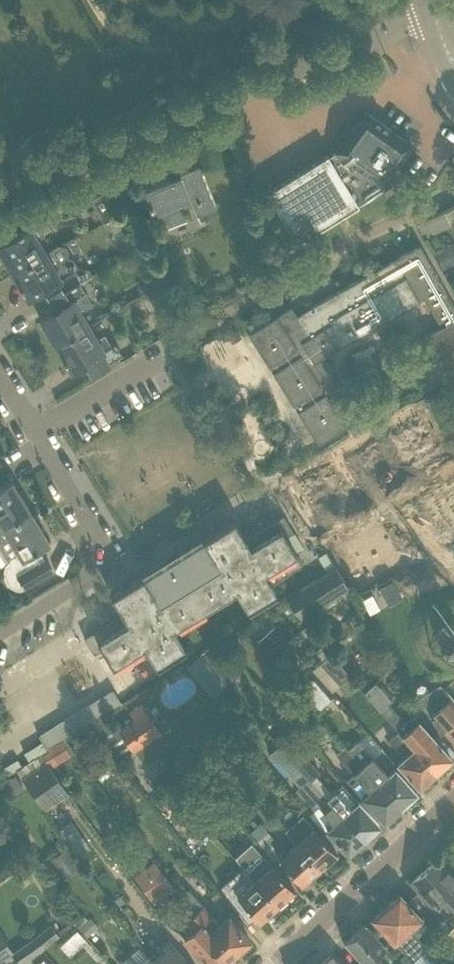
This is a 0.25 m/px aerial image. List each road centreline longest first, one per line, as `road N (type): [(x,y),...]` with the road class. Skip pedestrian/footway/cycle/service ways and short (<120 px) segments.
road 1 (residential): [(34,429),(336,249),(453,192)]
road 2 (residential): [(0,196),(242,90),(400,26),(436,20)]
road 3 (residential): [(34,429),(94,531),(99,560),(87,580),(0,634)]
road 4 (residential): [(276,963),(453,801)]

